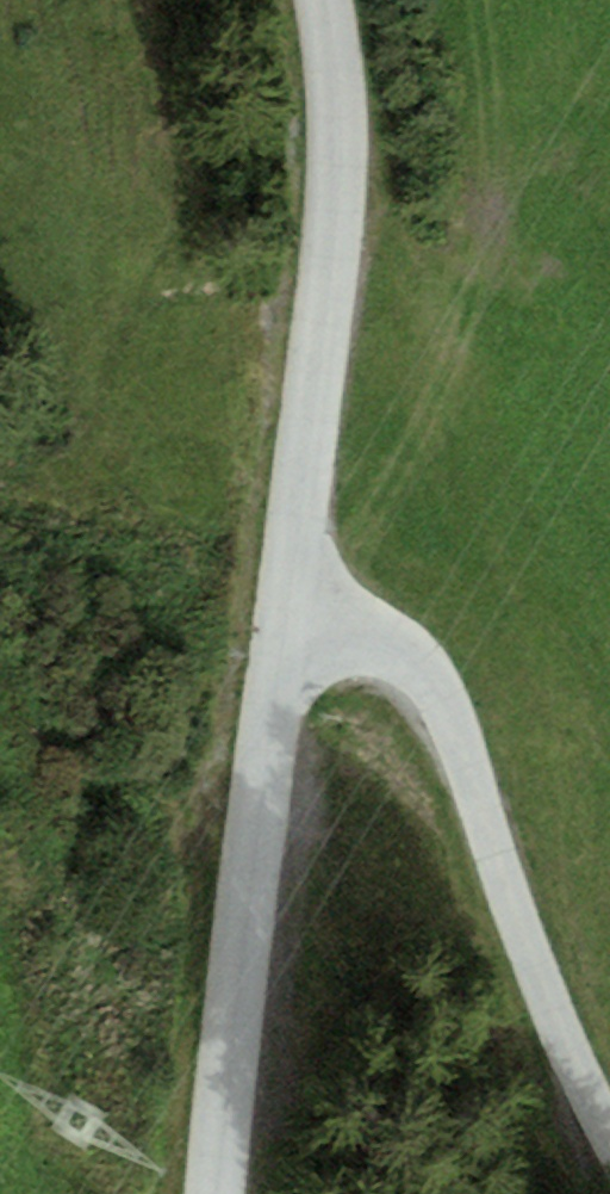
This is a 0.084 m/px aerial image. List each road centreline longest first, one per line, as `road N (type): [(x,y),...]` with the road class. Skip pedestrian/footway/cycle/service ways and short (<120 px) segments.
road 1 (unclassified): [(604,1050),(573,961),(509,678),(412,336),(352,189),(312,129)]
road 2 (unclassified): [(312,129),(284,507),(241,768),(214,872)]
road 3 (unclassified): [(214,872),(322,852),(394,877),(604,1050)]
road 4 (unclassified): [(214,872),(201,948),(198,1193)]
road 5 (unclassified): [(305,0),(312,129)]

